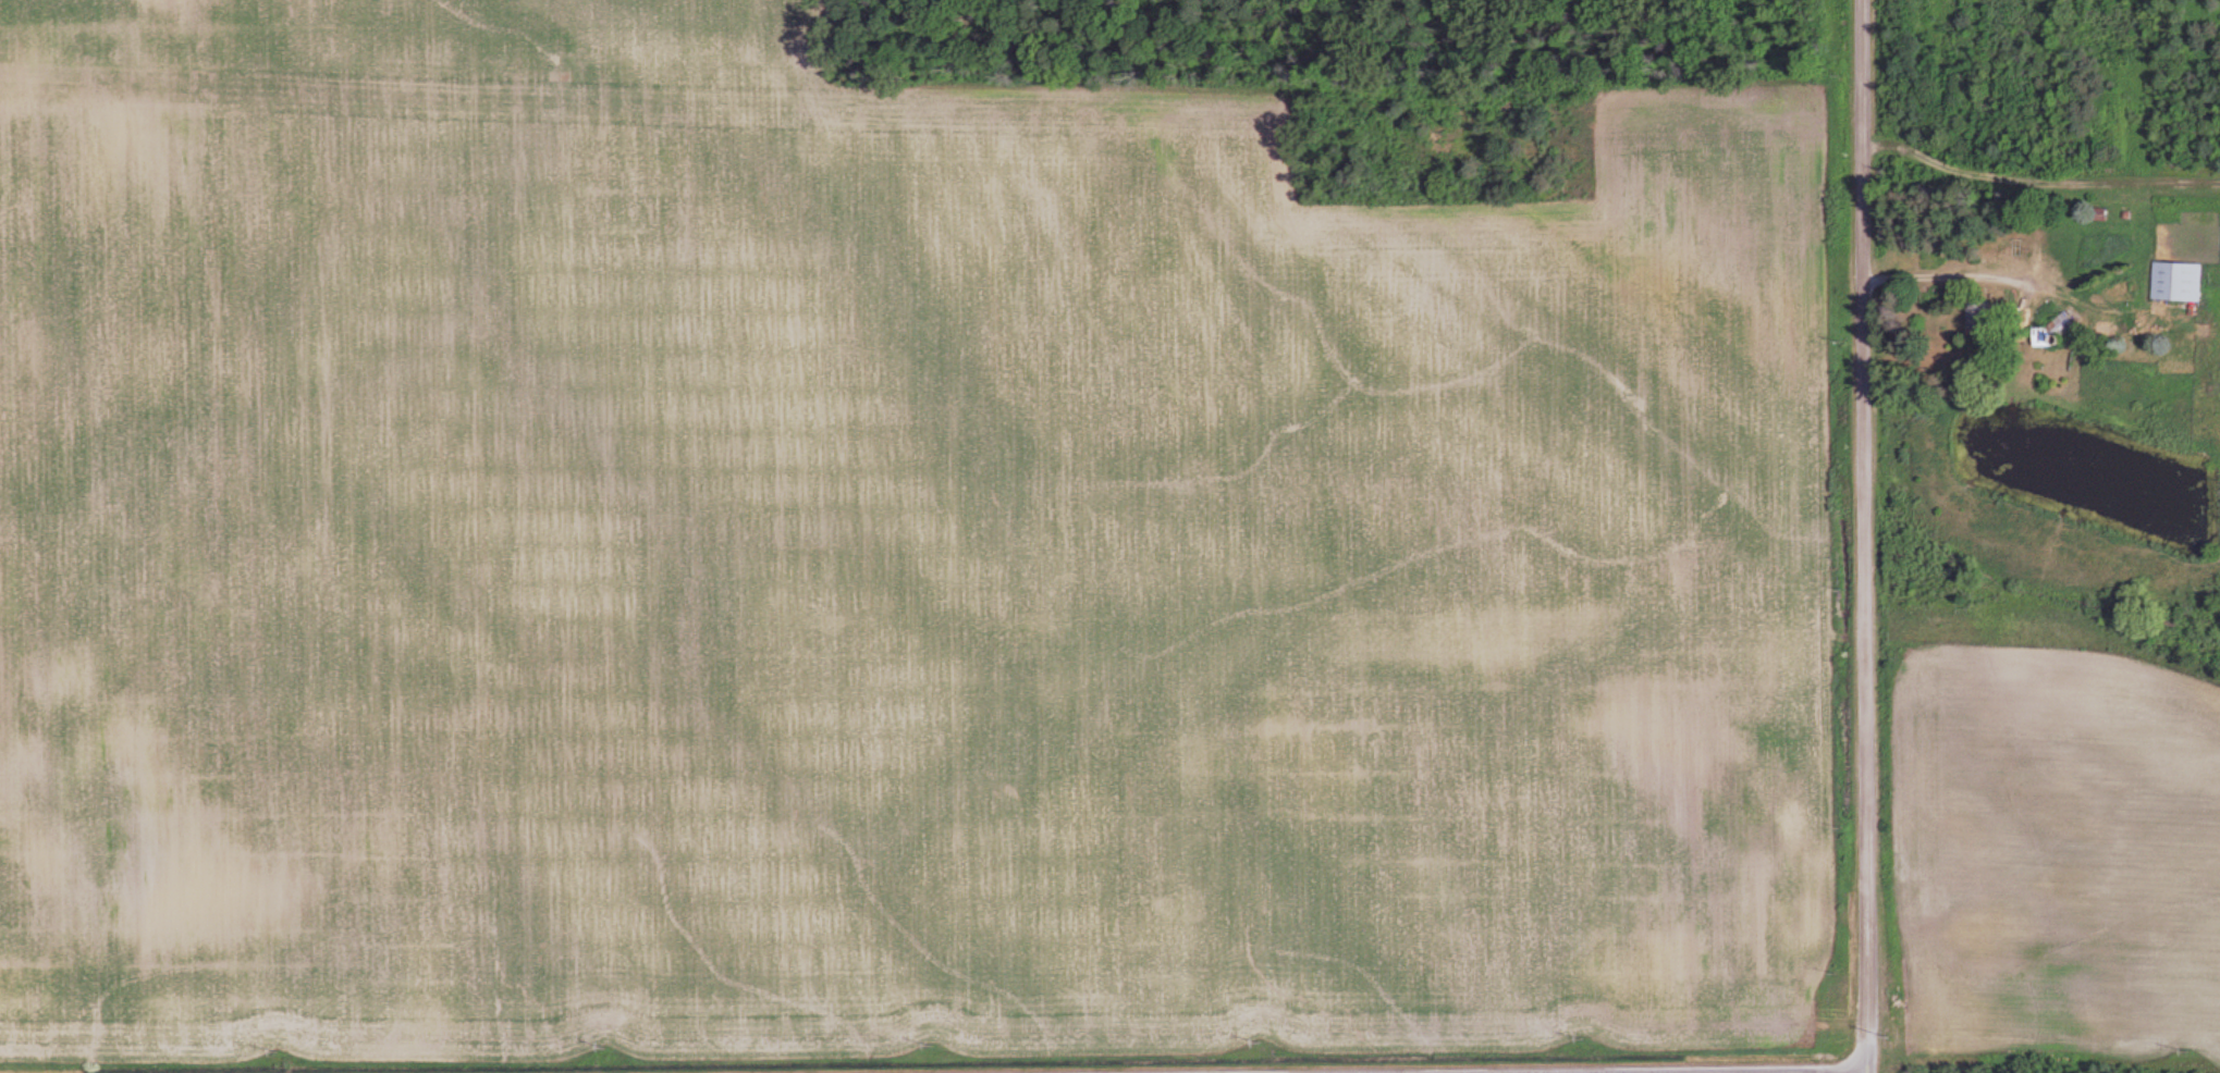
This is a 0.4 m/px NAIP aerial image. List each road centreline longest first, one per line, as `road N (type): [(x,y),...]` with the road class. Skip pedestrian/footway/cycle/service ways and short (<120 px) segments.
road 1 (residential): [(1864,1072),(1856,0)]

